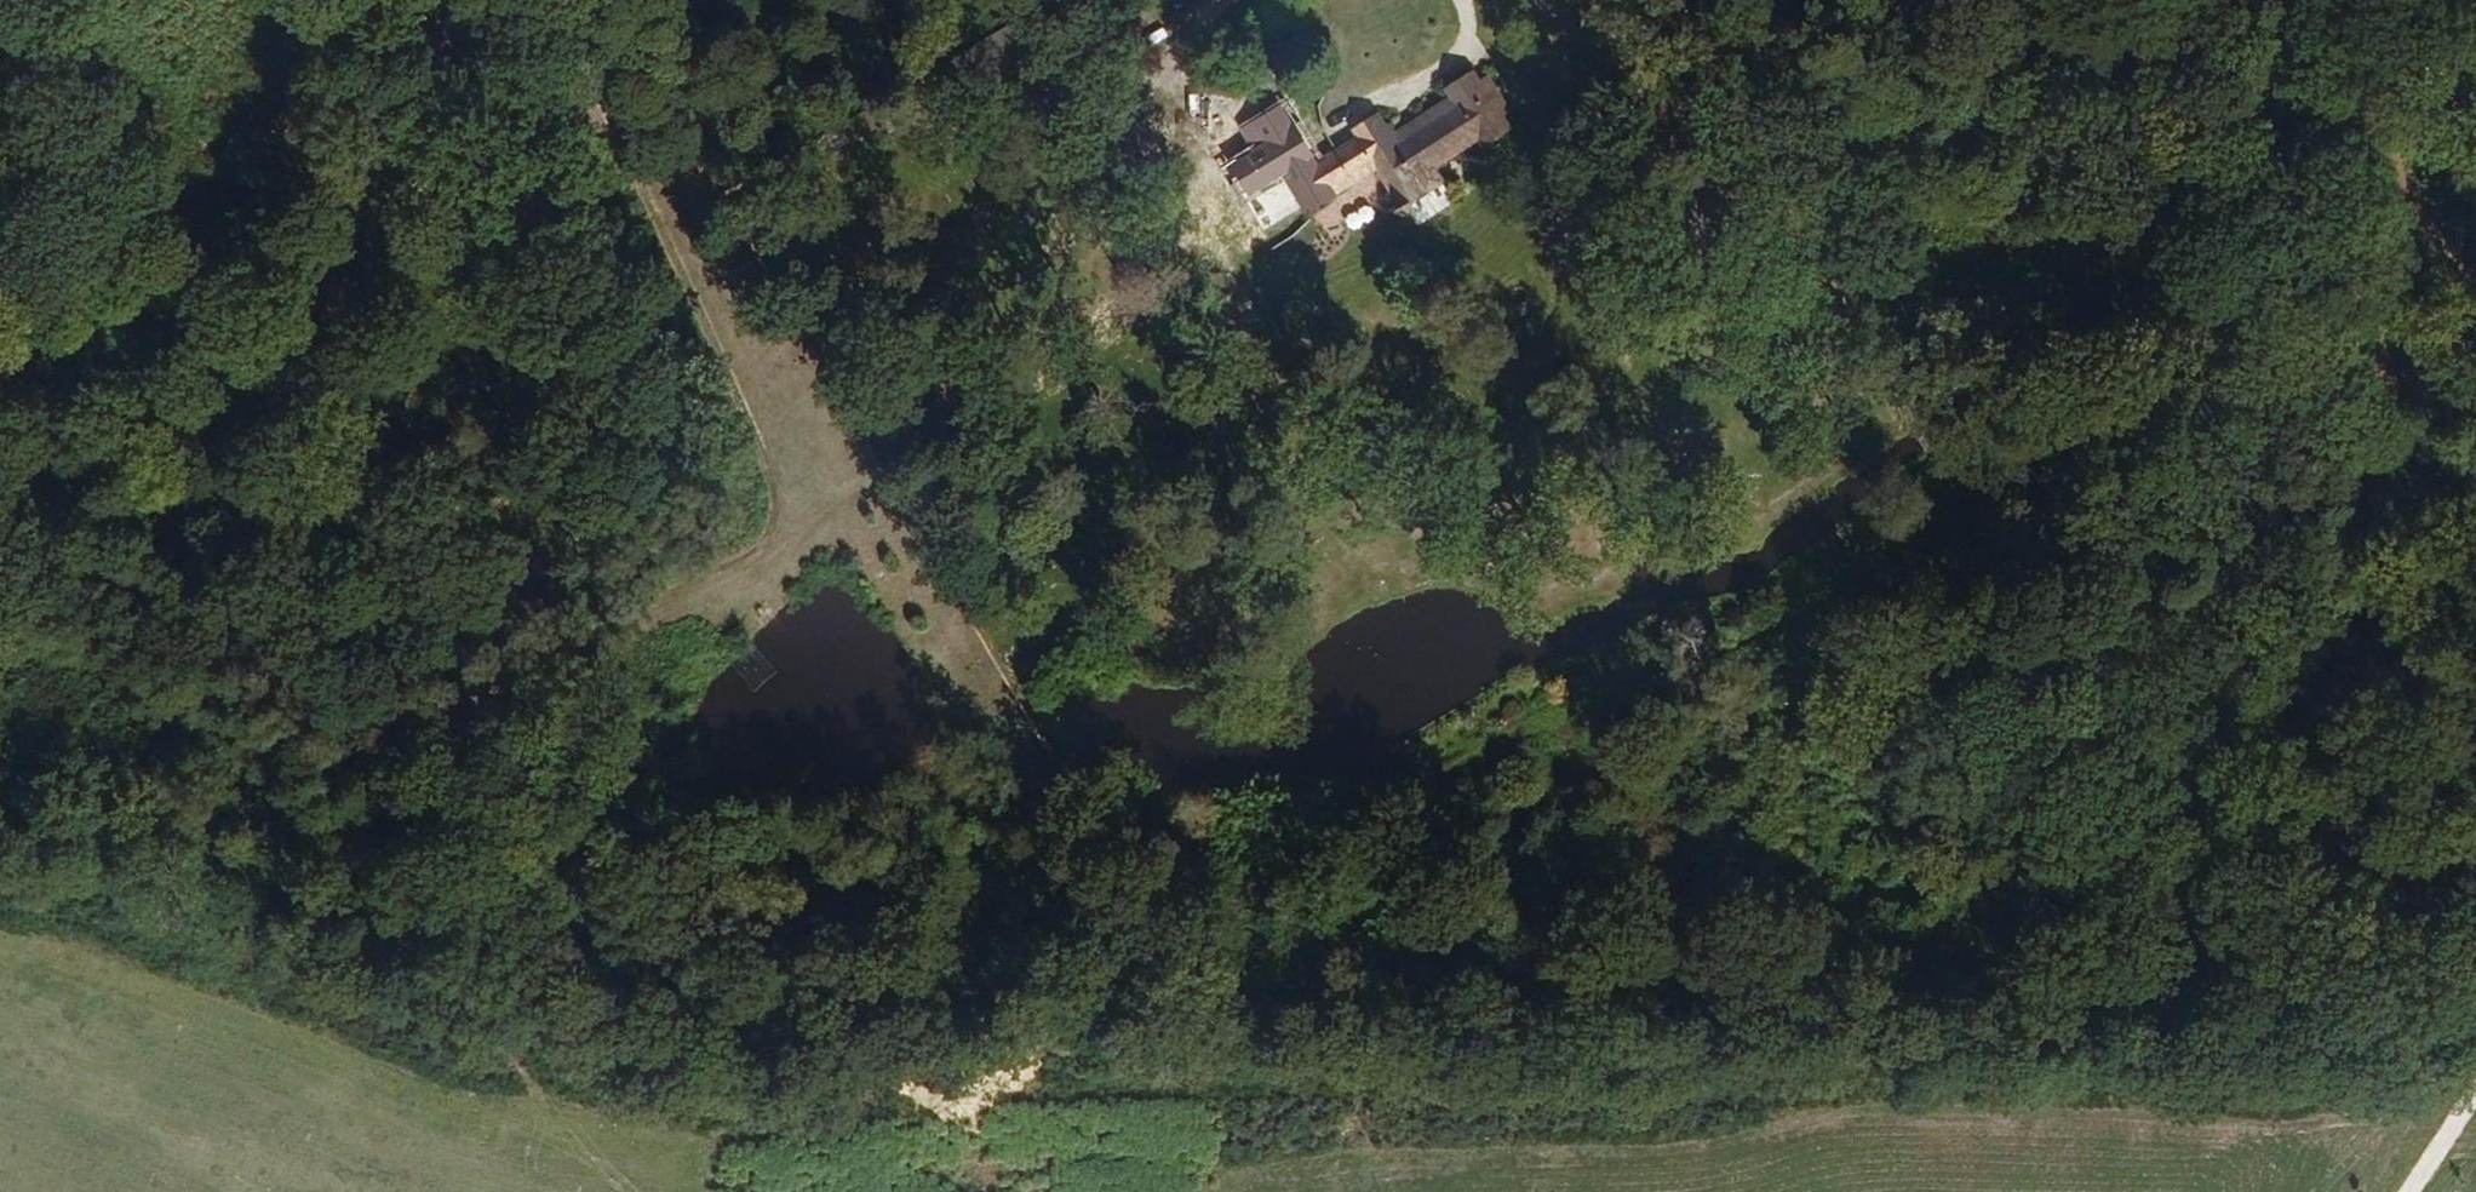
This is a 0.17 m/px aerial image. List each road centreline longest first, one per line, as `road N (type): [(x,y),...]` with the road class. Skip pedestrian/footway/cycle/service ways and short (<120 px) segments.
road 1 (track): [(2297,0),(2475,98)]
road 2 (track): [(2404,1191),(2475,1081)]

